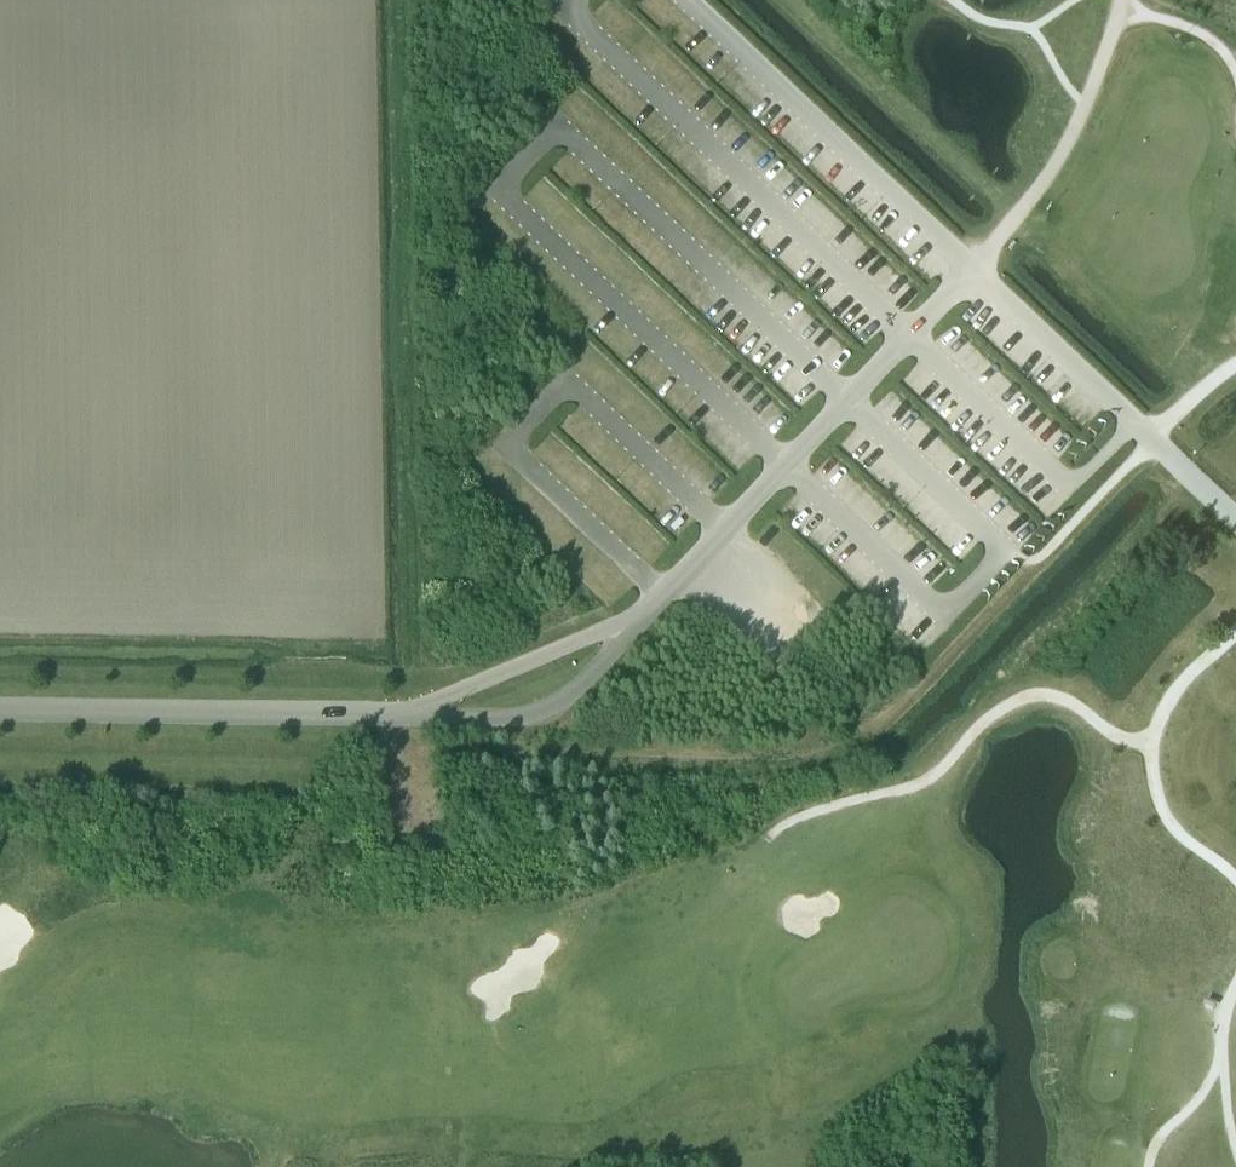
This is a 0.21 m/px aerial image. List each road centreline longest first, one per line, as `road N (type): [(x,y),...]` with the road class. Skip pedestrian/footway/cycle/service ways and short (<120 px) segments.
road 1 (unclassified): [(994,248),(671,590)]
road 2 (unclassified): [(360,717),(0,712)]
road 3 (unclassified): [(360,717),(504,717),(550,706),(578,688),(671,590)]
road 4 (unclassified): [(671,590),(569,647),(447,697),(360,717)]

